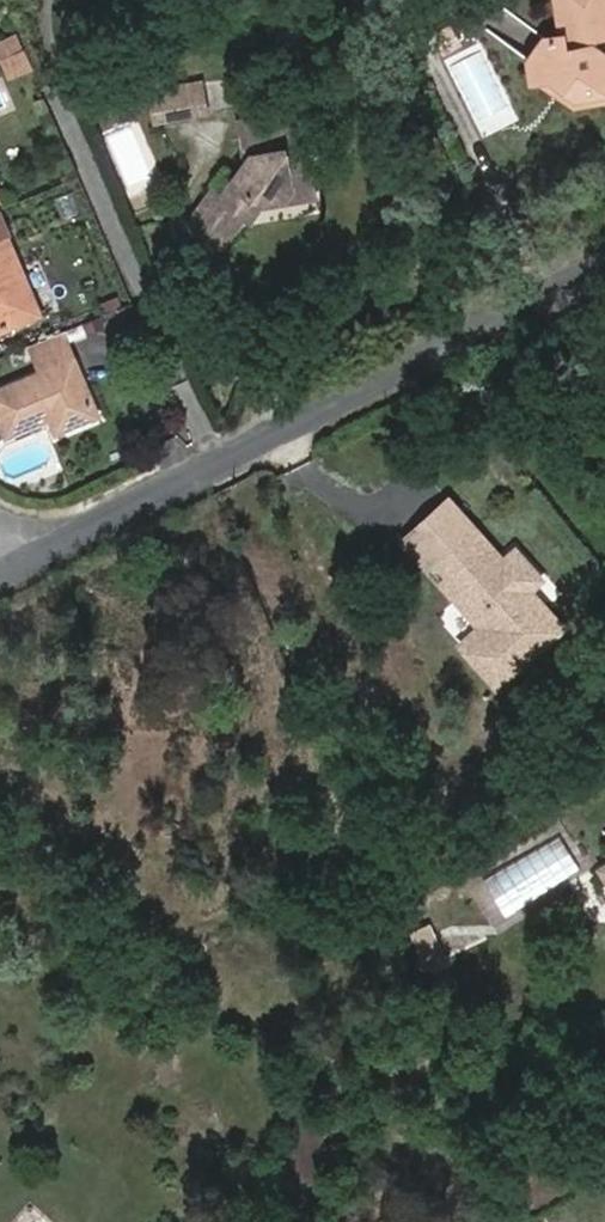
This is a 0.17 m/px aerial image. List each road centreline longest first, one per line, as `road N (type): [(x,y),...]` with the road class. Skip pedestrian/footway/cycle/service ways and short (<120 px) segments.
road 1 (residential): [(0,574),(604,269)]

